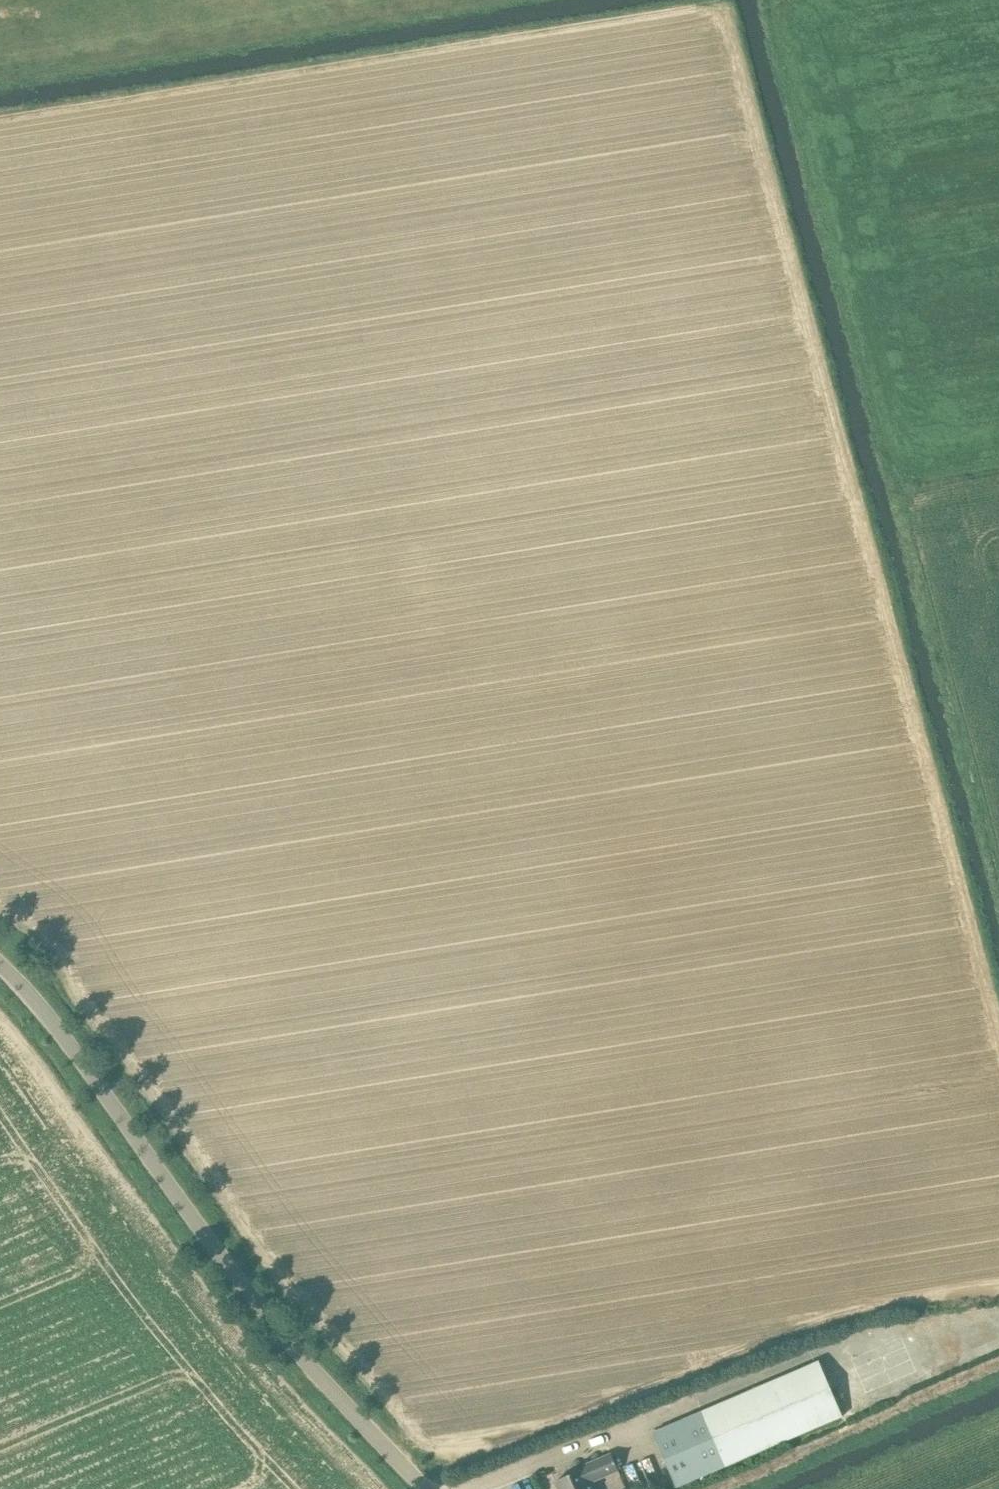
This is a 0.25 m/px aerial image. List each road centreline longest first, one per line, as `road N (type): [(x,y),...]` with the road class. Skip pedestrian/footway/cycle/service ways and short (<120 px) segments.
road 1 (unclassified): [(427,1488),(263,1309),(56,1026),(0,964)]

